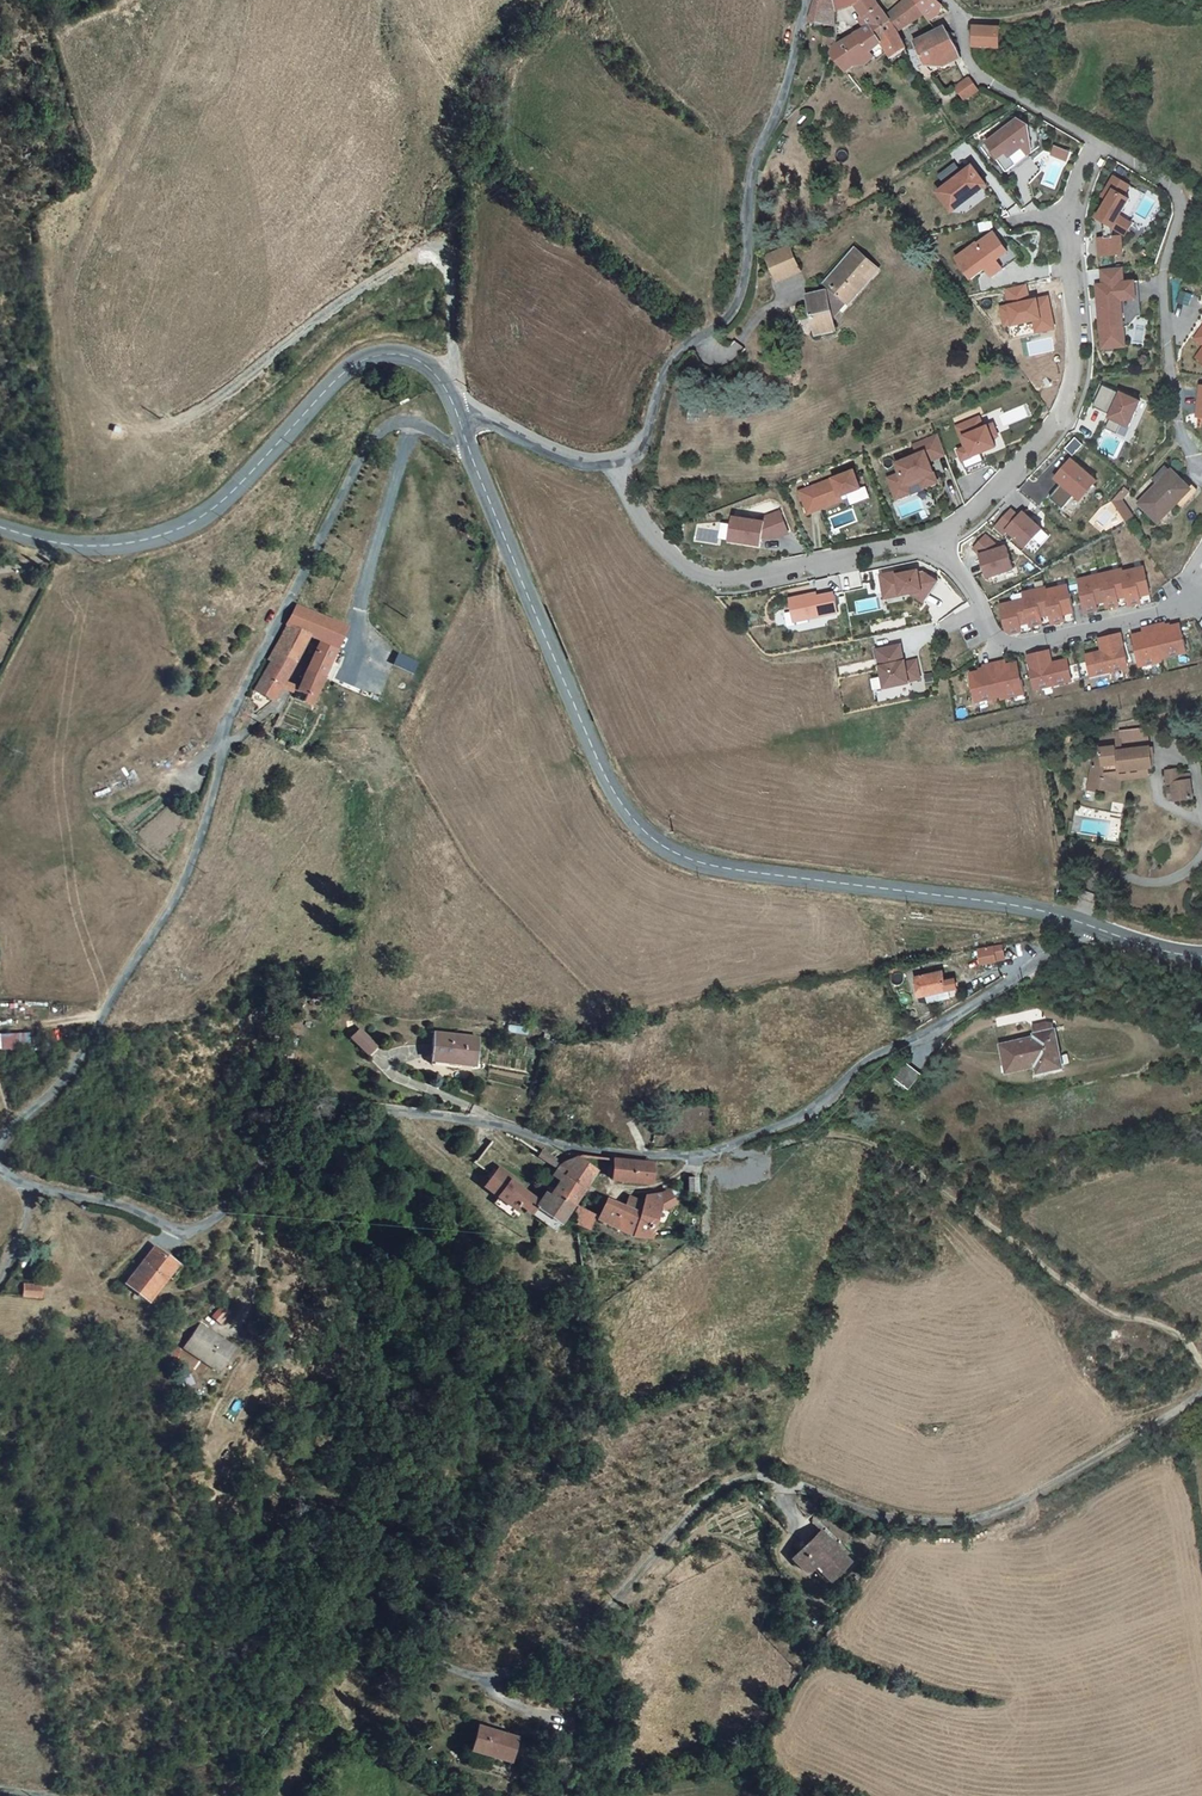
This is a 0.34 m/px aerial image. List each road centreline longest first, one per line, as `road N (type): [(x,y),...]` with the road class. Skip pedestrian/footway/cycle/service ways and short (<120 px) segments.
road 1 (unclassified): [(0,1166),(32,1187),(111,1205),(186,1237),(215,1227),(262,1194),(279,1164),(291,1116),(313,1095),(389,1124),(527,1142),(576,1159),(720,1164),(822,1120),(1066,967),(1121,942)]
road 2 (track): [(1201,1390),(1016,1500),(934,1528),(865,1518),(771,1478),(726,1485),(689,1510),(558,1650),(524,1672),(500,1682),(380,1639),(362,1643),(289,1766),(239,1795)]
road 3 (unclassified): [(470,447),(403,421),(383,430),(369,451),(246,684),(197,850),(163,919),(85,1054),(0,1141)]
road 4 (secondary): [(1098,934),(983,904),(693,864),(658,848),(603,787),(470,447)]
road 5 (secondary): [(457,408),(441,375),(417,362),(362,360),(228,493),(172,530),(103,549),(0,529)]
road 6 (track): [(720,1164),(840,1149),(909,1154),(996,1197),(1201,1356)]
road 7 (residential): [(612,461),(639,446),(674,358),(729,316),(740,296),(758,159),(806,0)]
road 8 (residential): [(612,461),(659,542),(692,571),(717,578),(935,540)]
road 9 (residential): [(935,540),(975,509),(1061,416),(1076,357),(1068,222)]
road 10 (residential): [(1097,143),(1178,194),(1181,221),(1163,274),(1177,427)]
road 11 (residential): [(935,540),(1008,643),(1174,610),(1196,588)]
road 12 (residential): [(963,22),(978,74),(1097,143)]
road 13 (residential): [(1098,934),(1105,908),(1094,871),(1170,882),(1201,856)]
road 14 (residential): [(457,408),(537,450),(612,461)]
road 15 (residential): [(1201,794),(1192,757),(1160,757),(1161,797),(1191,817)]
road 16 (track): [(1089,0),(963,22)]

